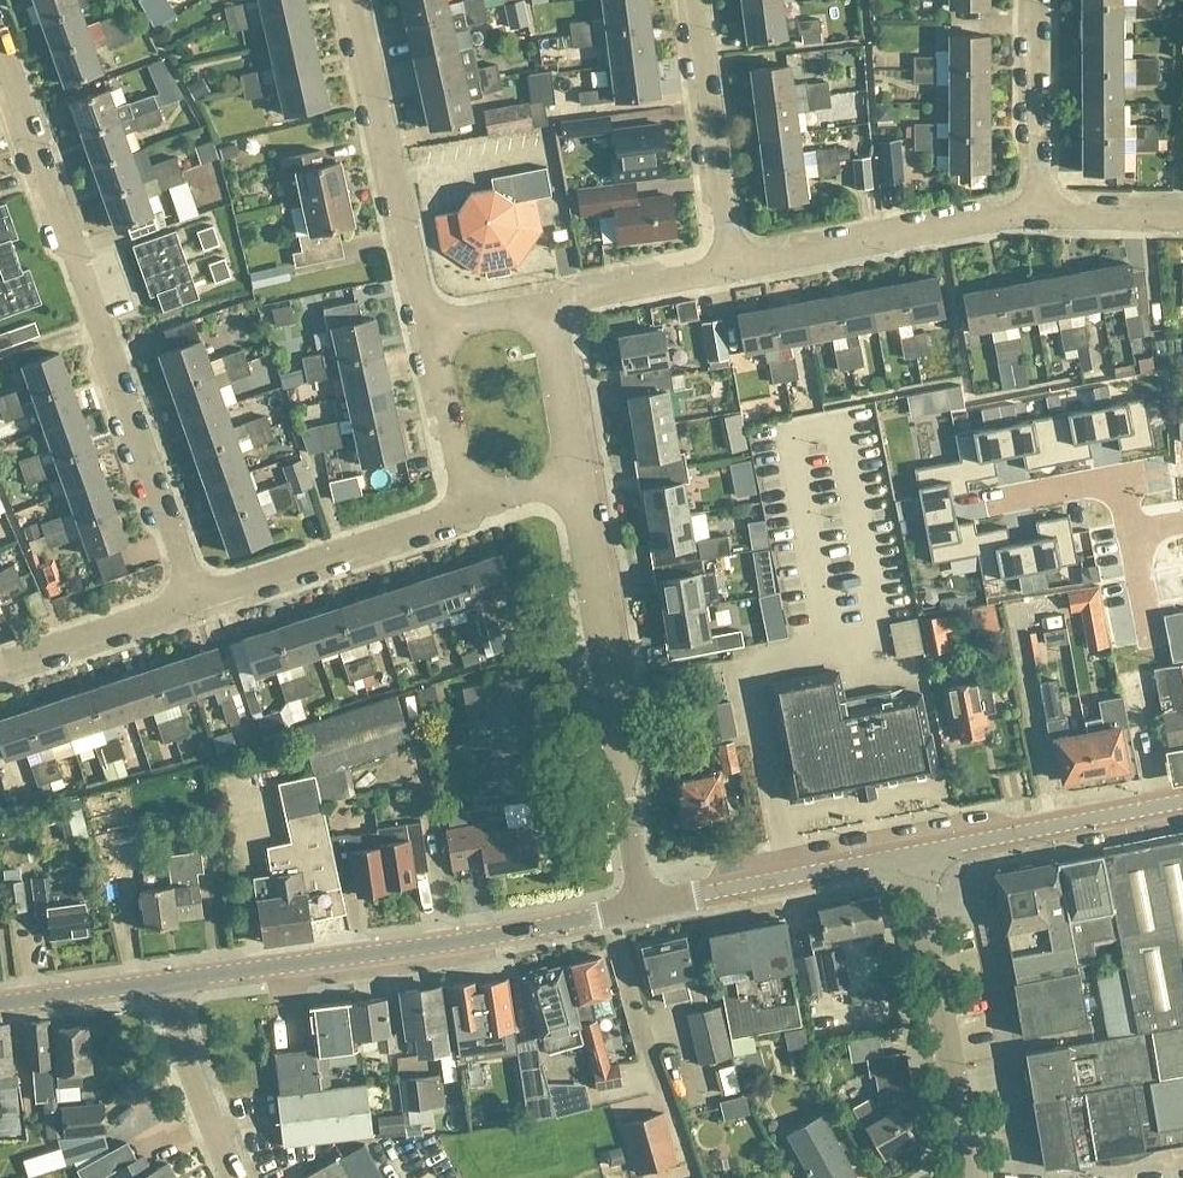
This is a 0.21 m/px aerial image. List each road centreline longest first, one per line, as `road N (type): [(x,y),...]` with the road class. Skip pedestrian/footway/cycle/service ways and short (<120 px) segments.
road 1 (residential): [(195,601),(0,42)]
road 2 (unclassified): [(165,983),(641,909)]
road 3 (residential): [(641,909),(574,482)]
road 4 (residential): [(426,338),(353,0)]
road 5 (residential): [(973,1177),(913,854)]
road 6 (residential): [(733,268),(1037,218)]
road 7 (residential): [(467,520),(195,601)]
road 8 (unclassified): [(641,909),(913,854)]
road 9 (unclassified): [(913,854),(1182,803)]
road 10 (residential): [(733,268),(698,0)]
road 11 (residential): [(1037,218),(1038,0)]
road 12 (residential): [(234,1177),(186,1067),(165,983)]
road 13 (residential): [(195,601),(0,664)]
road 14 (residential): [(546,315),(733,268)]
road 15 (residential): [(990,504),(1119,480),(1132,534)]
road 16 (residential): [(426,338),(467,520)]
road 17 (residential): [(574,482),(546,315)]
road 18 (unclassified): [(0,1006),(165,983)]
road 19 (residential): [(1037,218),(1182,220)]
road 20 (residential): [(546,315),(426,338)]

